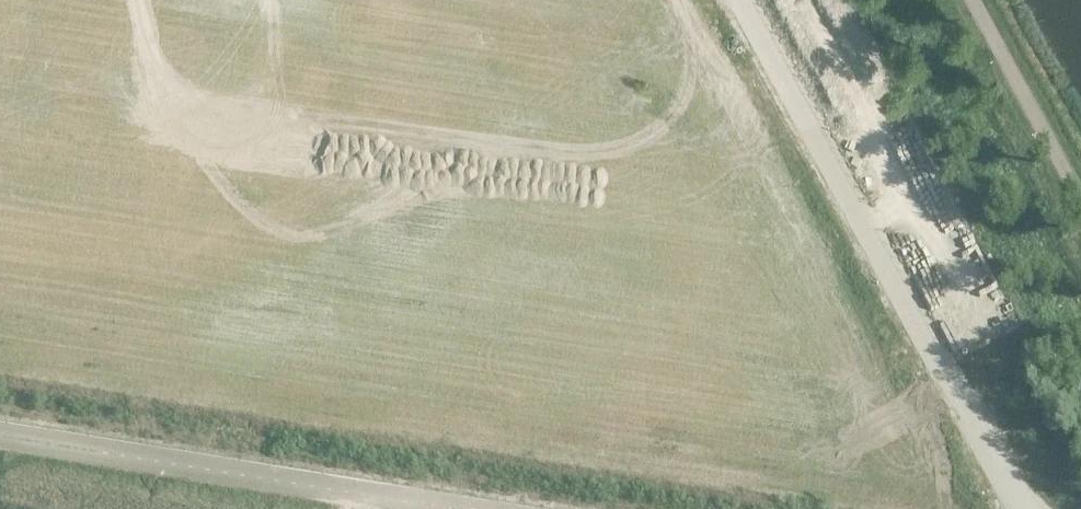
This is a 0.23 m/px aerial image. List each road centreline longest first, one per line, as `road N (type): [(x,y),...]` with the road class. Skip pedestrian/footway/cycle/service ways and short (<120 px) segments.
road 1 (track): [(1028,508),(742,0)]

